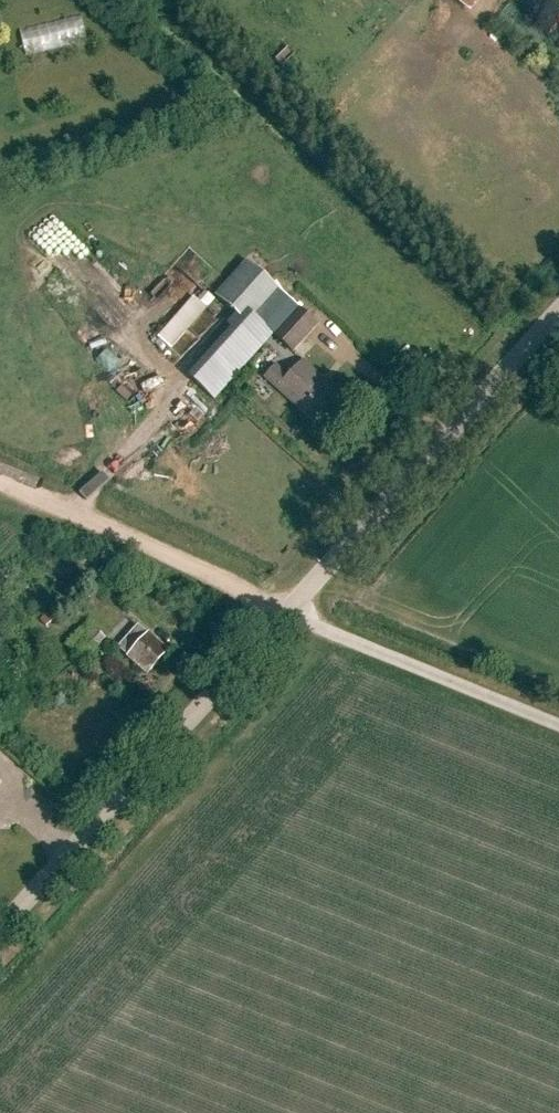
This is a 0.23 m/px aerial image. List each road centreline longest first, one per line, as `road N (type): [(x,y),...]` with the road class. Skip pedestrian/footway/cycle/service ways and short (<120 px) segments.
road 1 (residential): [(0,933),(286,612)]
road 2 (residential): [(286,612),(558,311)]
road 3 (track): [(286,612),(0,484)]
road 4 (unclassified): [(286,612),(558,722)]

